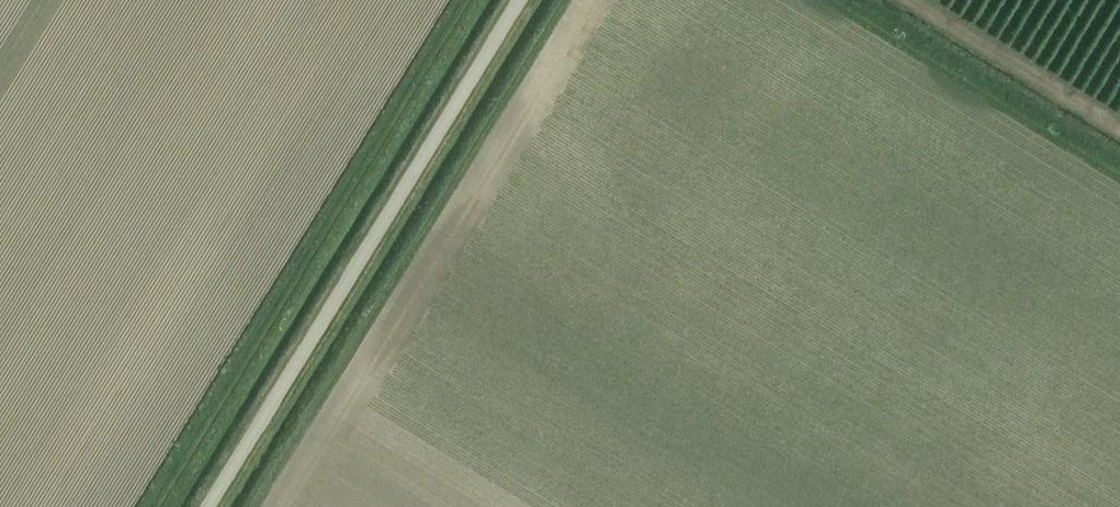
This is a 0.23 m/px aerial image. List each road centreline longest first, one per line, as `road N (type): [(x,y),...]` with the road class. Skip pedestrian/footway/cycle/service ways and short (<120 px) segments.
road 1 (unclassified): [(206,506),(518,0)]

